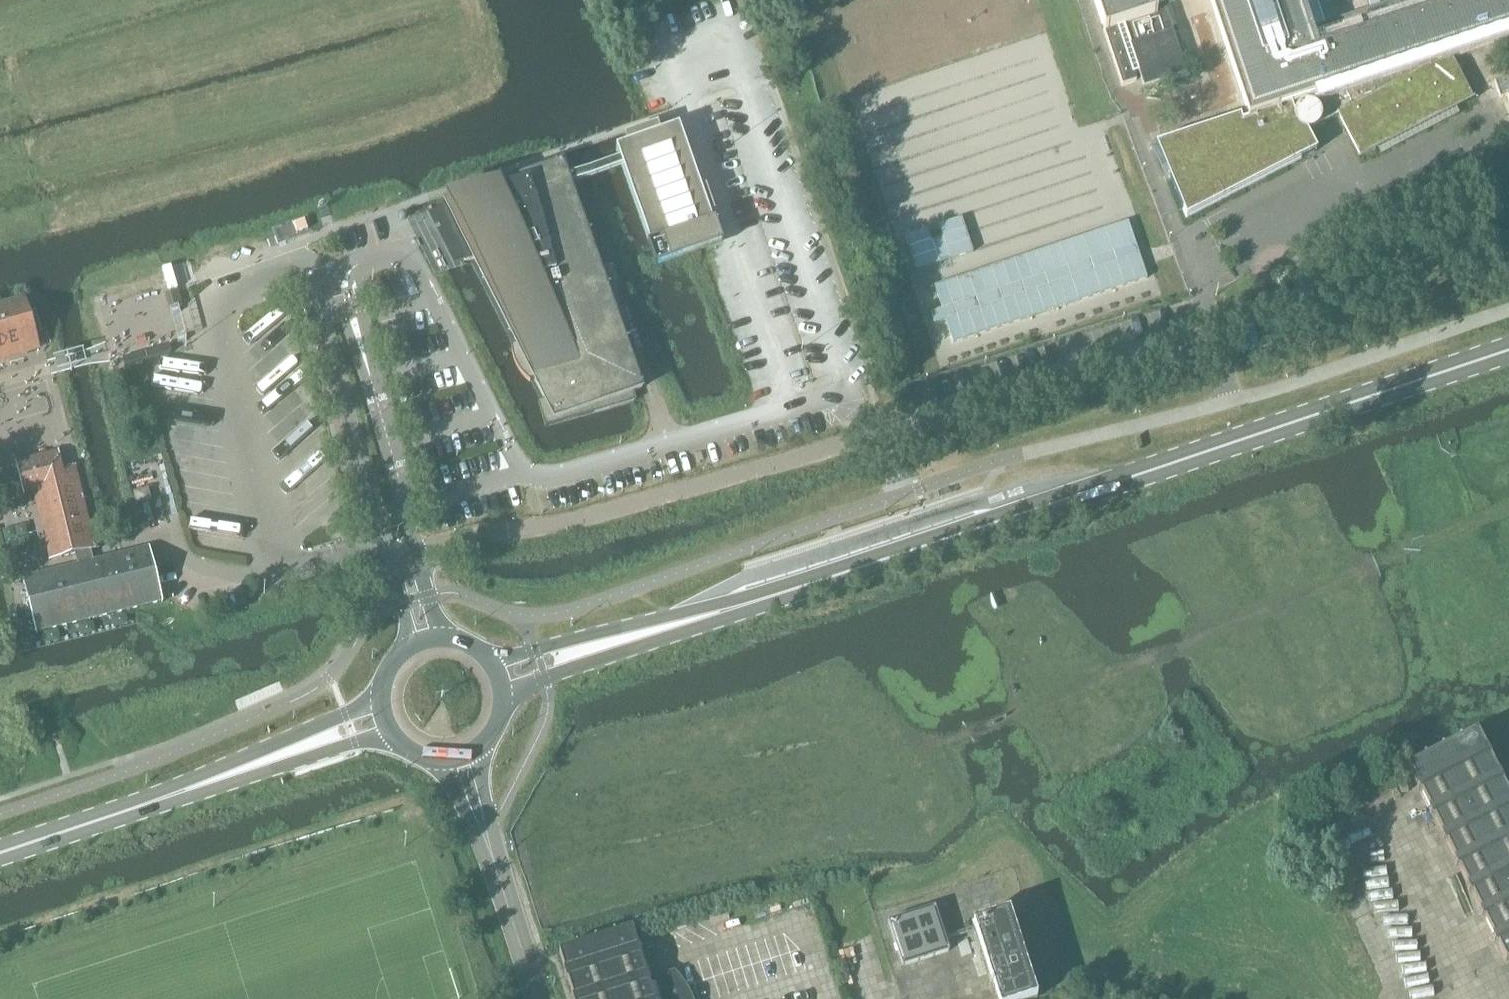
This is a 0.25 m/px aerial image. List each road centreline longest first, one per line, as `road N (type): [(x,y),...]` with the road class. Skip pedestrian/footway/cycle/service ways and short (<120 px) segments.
road 1 (secondary): [(618,641),(886,560),(1508,351)]
road 2 (secondary): [(276,756),(0,853)]
road 3 (unclassified): [(538,998),(486,836)]
road 4 (secondary): [(618,641),(490,661)]
road 5 (secondary): [(503,700),(618,641)]

